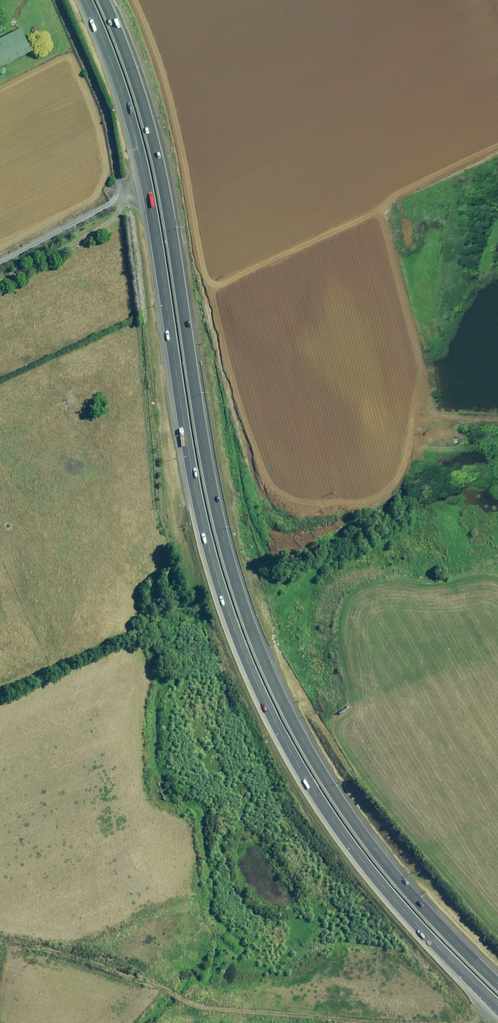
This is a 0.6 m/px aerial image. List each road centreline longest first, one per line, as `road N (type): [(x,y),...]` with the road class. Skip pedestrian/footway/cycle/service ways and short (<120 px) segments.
road 1 (motorway): [(497,1007),(355,855),(299,771),(245,664),(194,499),(139,153),(86,0)]
road 2 (motorway): [(104,0),(158,163),(213,499),(263,664),(361,833),(497,984)]
road 3 (track): [(0,247),(105,193),(117,200)]

